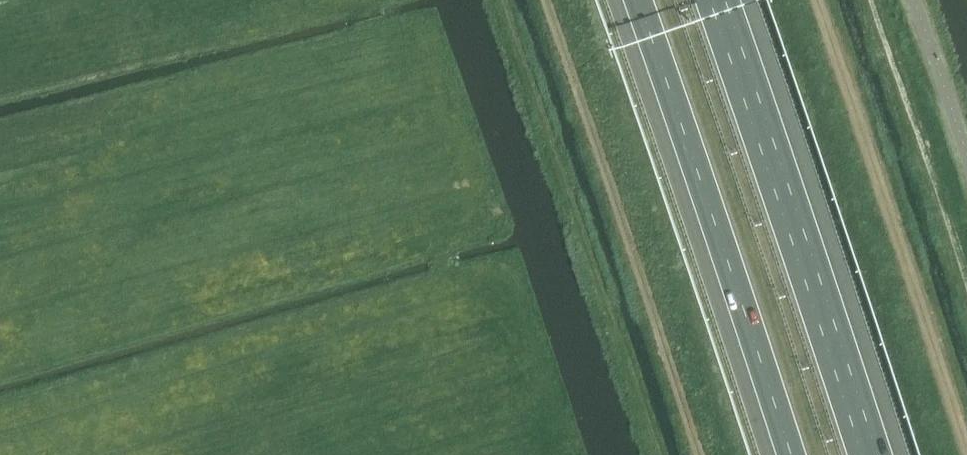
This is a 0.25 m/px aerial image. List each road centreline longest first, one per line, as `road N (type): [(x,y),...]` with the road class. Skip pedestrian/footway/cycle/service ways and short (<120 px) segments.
road 1 (track): [(545,0),(699,454)]
road 2 (motorway): [(639,0),(791,454)]
road 3 (motorway): [(869,454),(718,0)]
road 4 (track): [(966,449),(817,0)]

